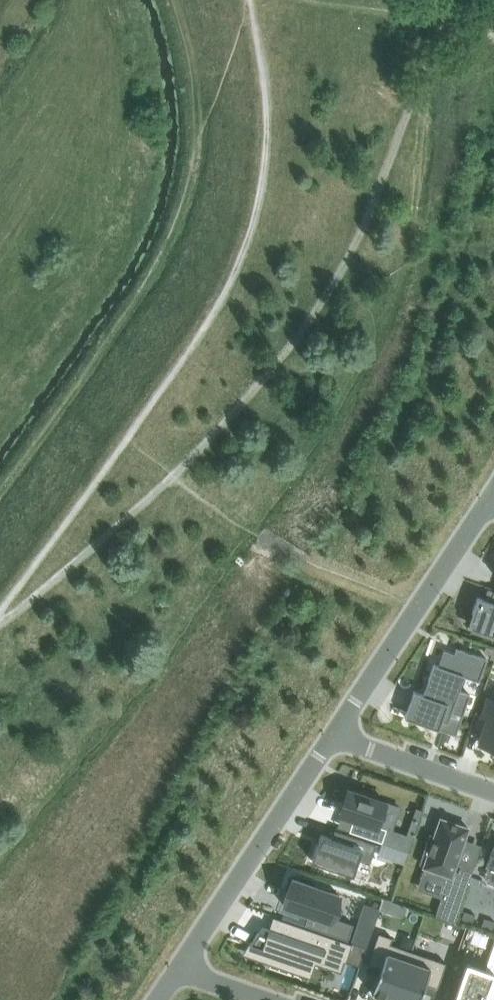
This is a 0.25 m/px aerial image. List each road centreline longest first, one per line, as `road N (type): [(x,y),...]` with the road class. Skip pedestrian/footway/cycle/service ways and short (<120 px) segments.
road 1 (residential): [(335,734),(179,968)]
road 2 (residential): [(489,501),(335,734)]
road 3 (residential): [(493,791),(335,734)]

